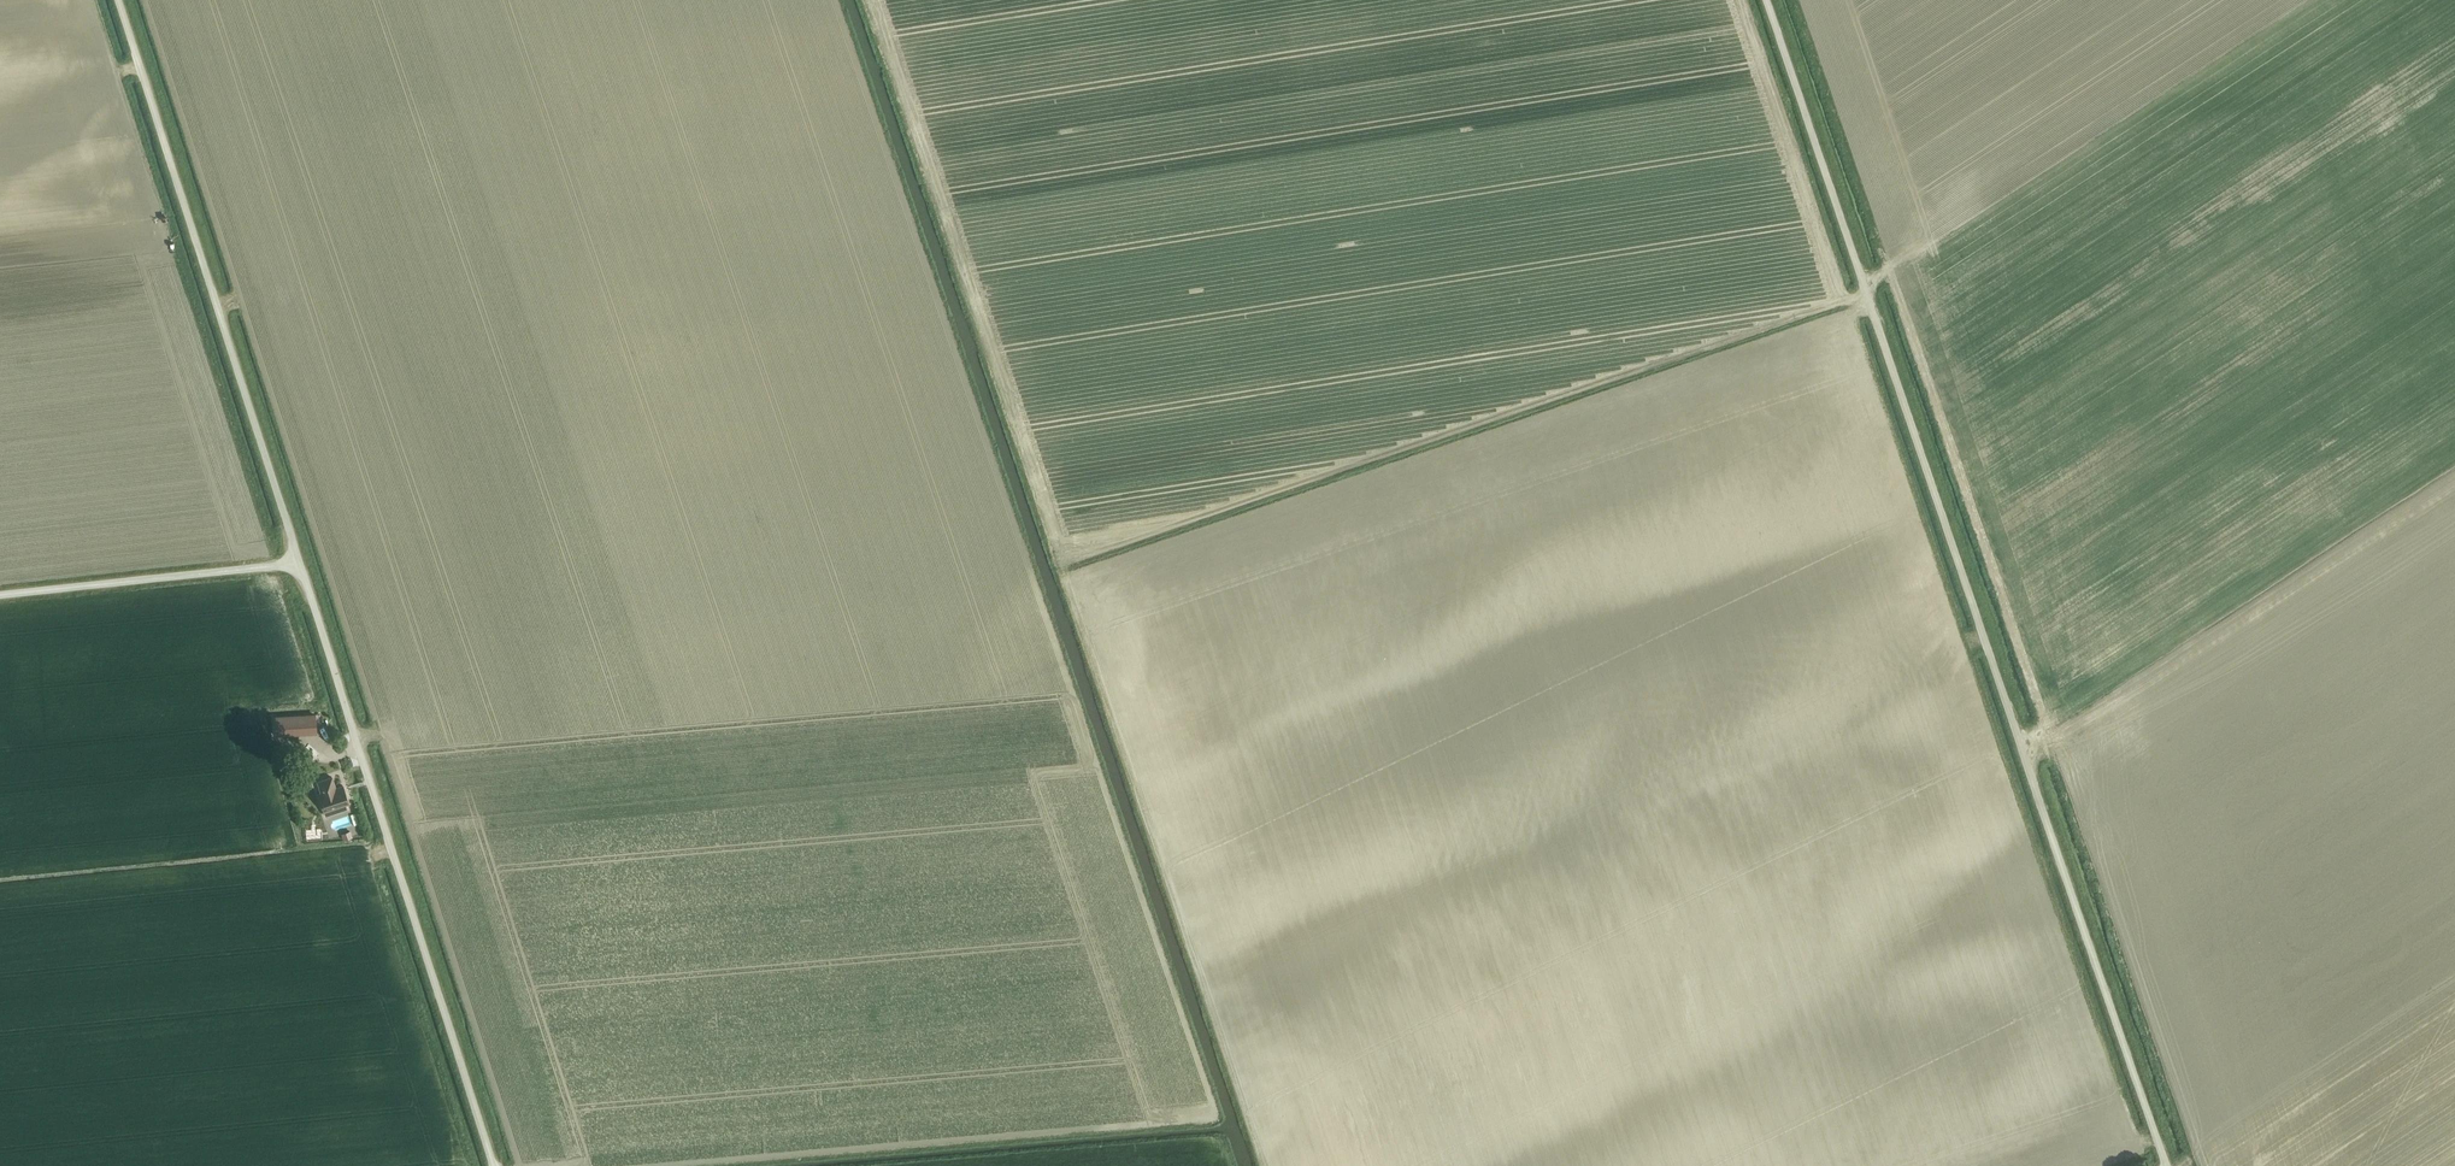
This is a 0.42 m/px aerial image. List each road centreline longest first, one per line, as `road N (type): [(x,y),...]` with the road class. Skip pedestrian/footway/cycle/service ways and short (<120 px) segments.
road 1 (unclassified): [(2167,1165),(1766,0)]
road 2 (unclassified): [(494,1165),(118,0)]
road 3 (track): [(950,1165),(1216,1142)]

